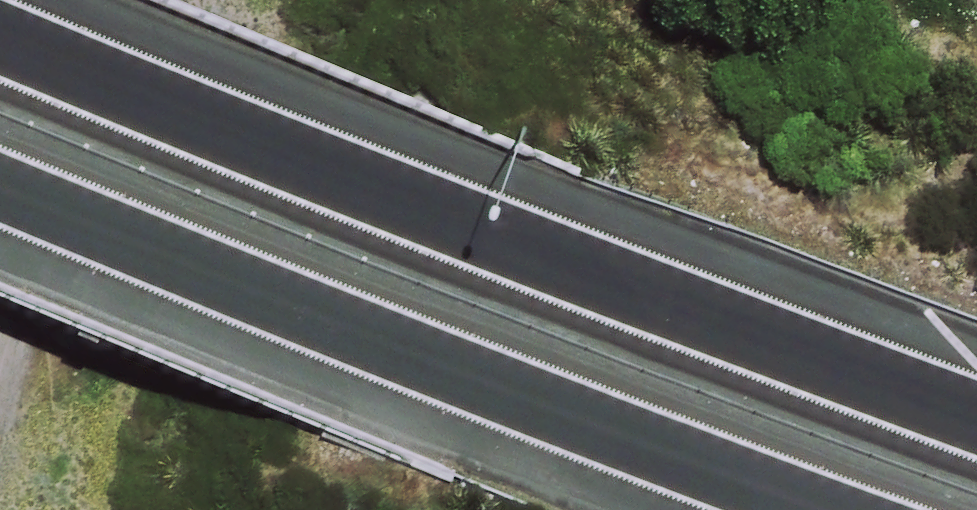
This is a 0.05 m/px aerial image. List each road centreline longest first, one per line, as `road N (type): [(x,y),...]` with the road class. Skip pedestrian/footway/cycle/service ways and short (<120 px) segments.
road 1 (motorway): [(0,28),(551,261),(976,405)]
road 2 (motorway): [(852,509),(499,387),(0,184)]

